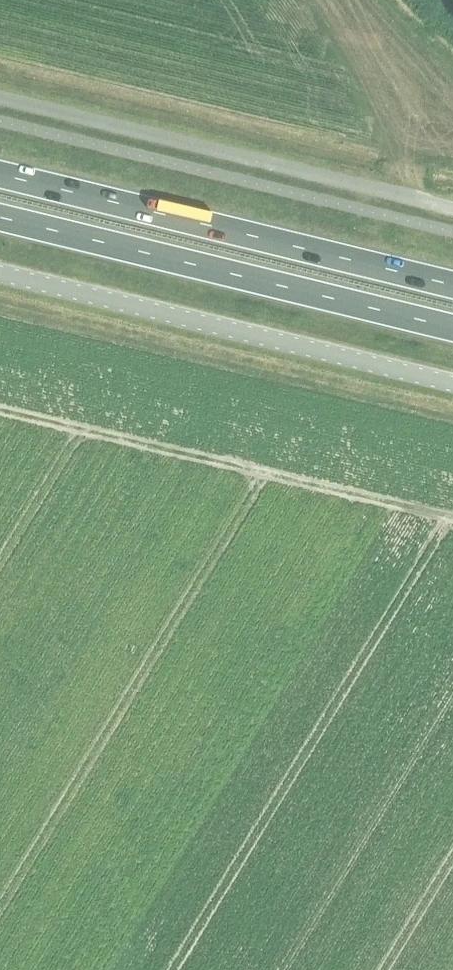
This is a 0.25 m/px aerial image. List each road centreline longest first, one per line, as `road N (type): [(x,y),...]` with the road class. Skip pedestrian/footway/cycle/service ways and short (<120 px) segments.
road 1 (unclassified): [(452,205),(0,90)]
road 2 (trunk): [(0,222),(452,336)]
road 3 (trunk): [(452,286),(0,175)]
road 4 (unclassified): [(0,284),(452,392)]

